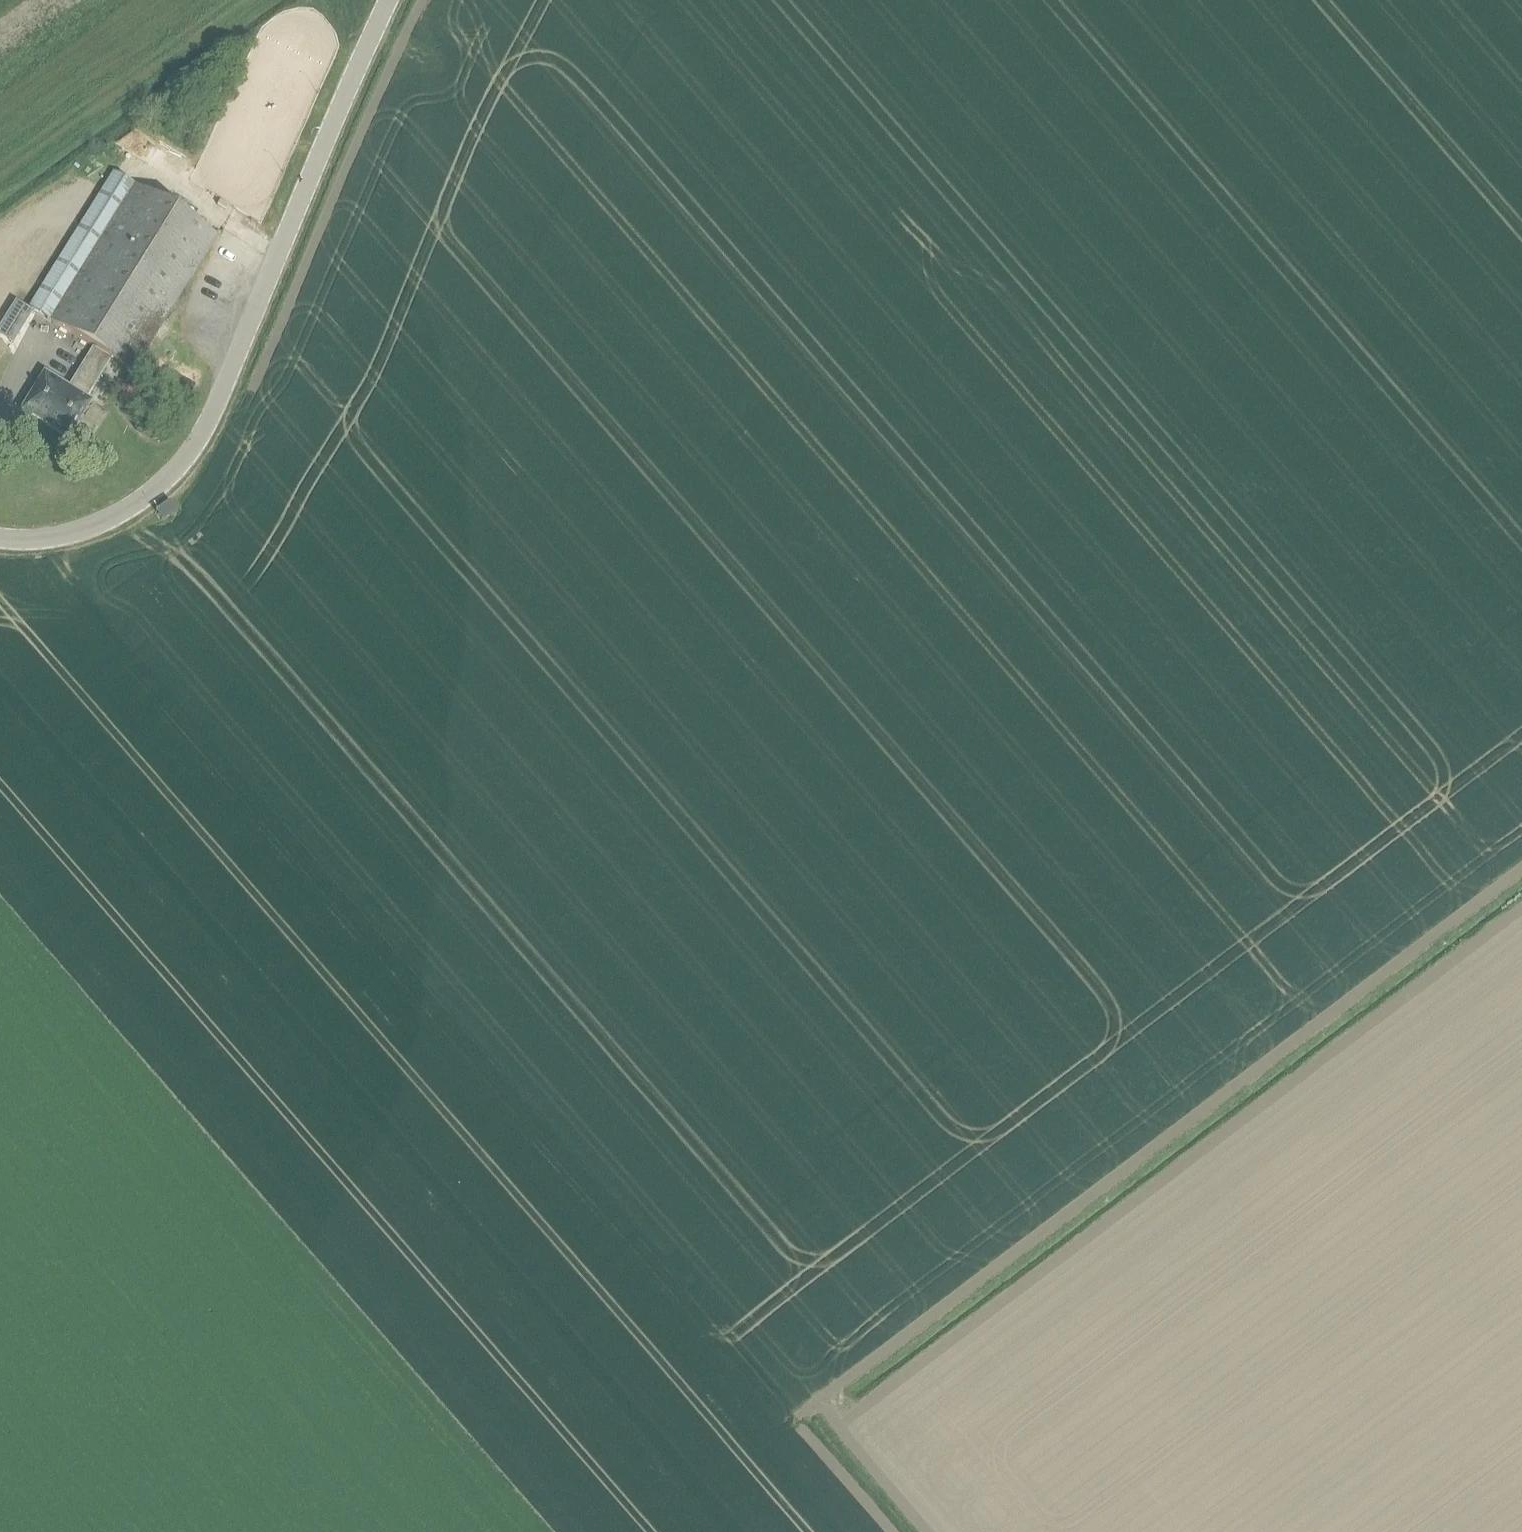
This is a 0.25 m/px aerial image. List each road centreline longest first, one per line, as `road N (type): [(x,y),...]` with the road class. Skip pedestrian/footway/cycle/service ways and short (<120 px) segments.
road 1 (tertiary): [(0,540),(69,538),(122,518),(163,488),(200,442),(387,0)]

